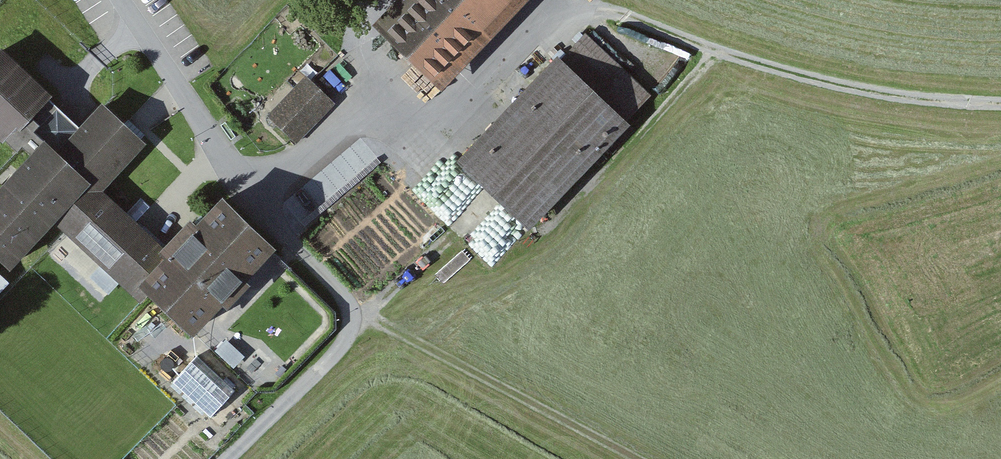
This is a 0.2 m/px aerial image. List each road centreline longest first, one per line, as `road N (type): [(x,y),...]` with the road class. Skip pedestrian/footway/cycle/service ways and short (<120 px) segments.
road 1 (track): [(1000,102),(954,104),(802,76),(577,0)]
road 2 (track): [(569,0),(439,131),(367,109),(255,201)]
road 3 (unclassified): [(120,0),(255,201),(352,307)]
road 4 (track): [(352,307),(645,458)]
road 5 (track): [(352,307),(348,339),(227,458)]

